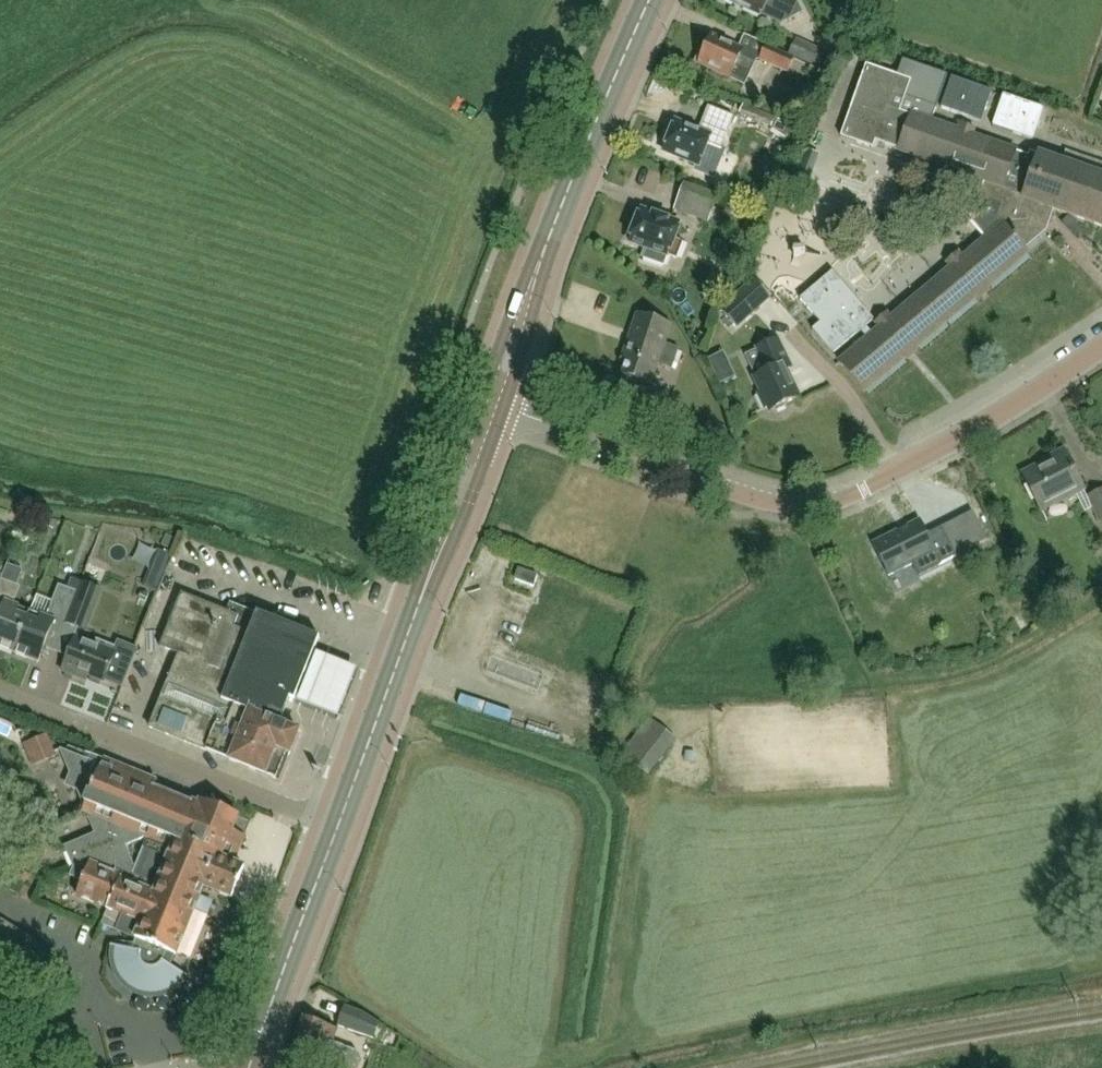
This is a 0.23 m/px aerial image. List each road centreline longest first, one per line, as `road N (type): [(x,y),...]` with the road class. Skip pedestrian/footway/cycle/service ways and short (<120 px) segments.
road 1 (tertiary): [(492,406),(777,504),(827,503),(967,435),(1101,347)]
road 2 (primary): [(339,829),(492,406)]
road 3 (primary): [(492,406),(573,165),(647,0)]
road 4 (residential): [(339,829),(0,693)]
road 5 (primary): [(250,1067),(339,829)]
road 6 (track): [(1101,598),(980,673),(874,682)]

